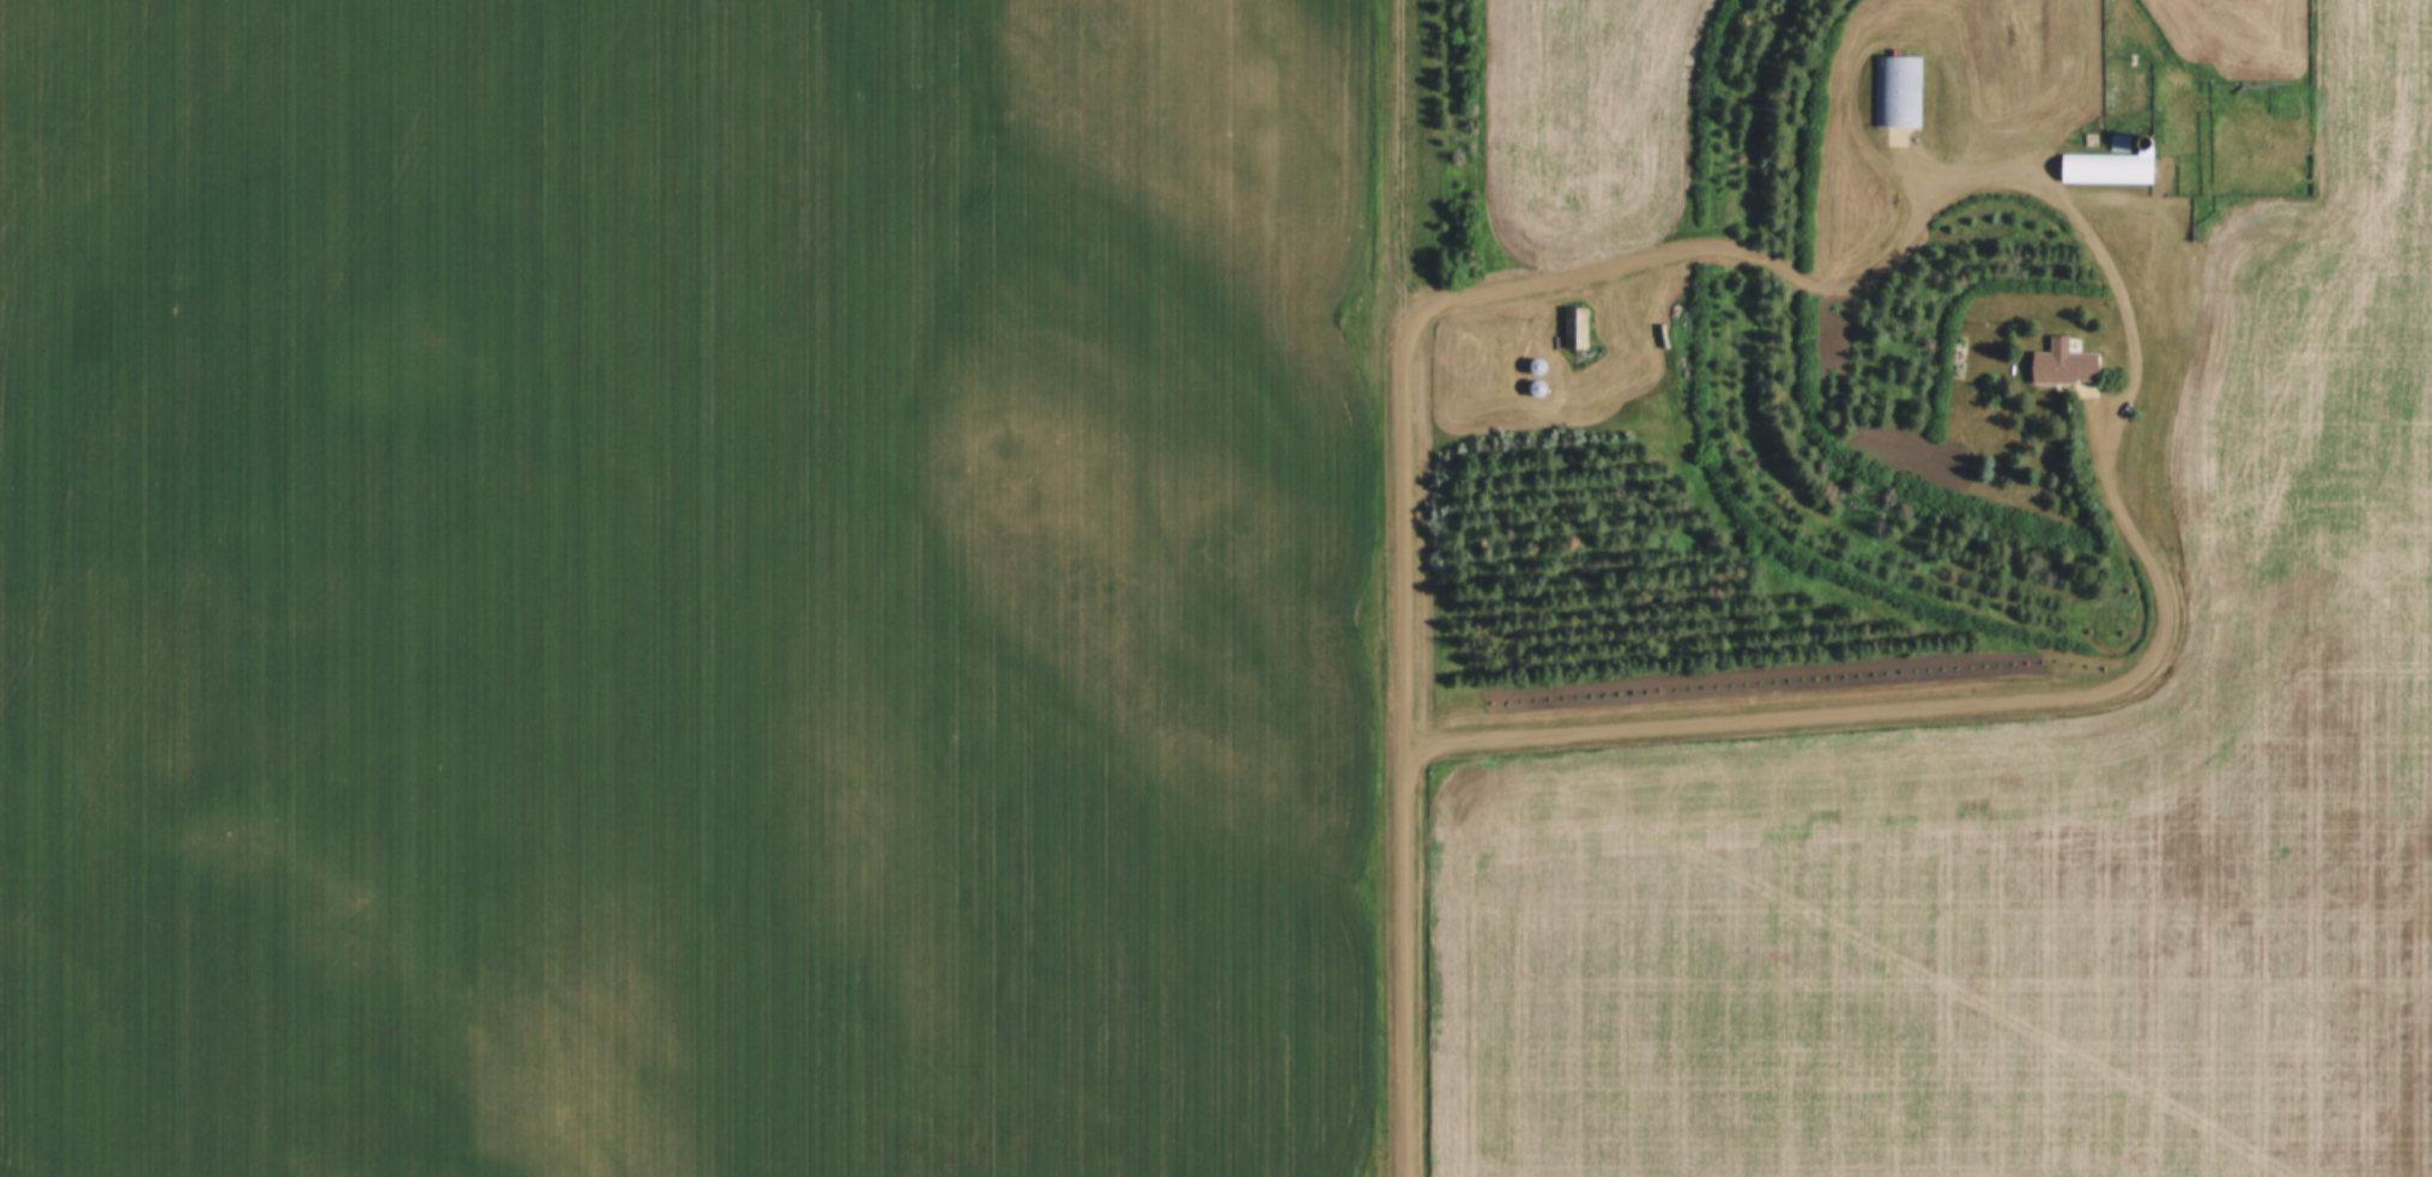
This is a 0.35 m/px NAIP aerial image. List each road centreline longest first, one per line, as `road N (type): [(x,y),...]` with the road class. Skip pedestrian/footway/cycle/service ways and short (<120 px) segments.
road 1 (track): [(1403,0),(1403,266),(1438,305)]

